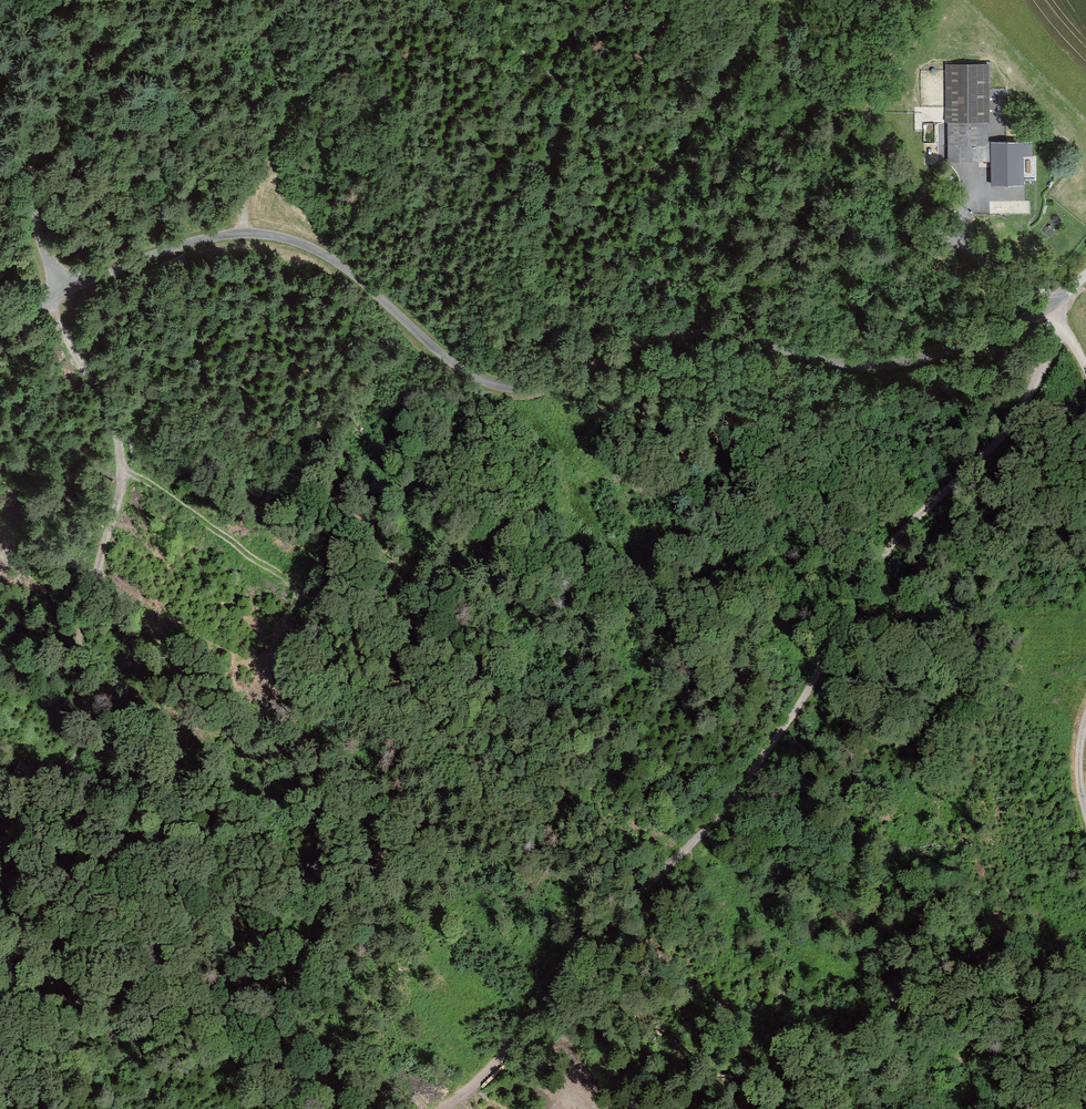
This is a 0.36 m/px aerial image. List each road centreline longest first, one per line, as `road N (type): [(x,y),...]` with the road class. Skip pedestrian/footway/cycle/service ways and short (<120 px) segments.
road 1 (unclassified): [(1052,304),(950,350),(886,366),(712,342),(542,389),(471,374),(344,267),(274,236),(195,241),(59,296)]
road 2 (track): [(1052,304),(1064,330),(1008,431),(880,560),(799,706),(701,837),(581,949),(533,1023),(439,1108)]
road 3 (track): [(1052,304),(933,236),(875,216),(737,204),(633,164),(556,84),(522,36),(478,0)]
road 4 (track): [(59,296),(117,421),(96,563),(97,672),(0,827)]
road 5 (unclassified): [(59,296),(34,223),(30,167),(63,0)]

